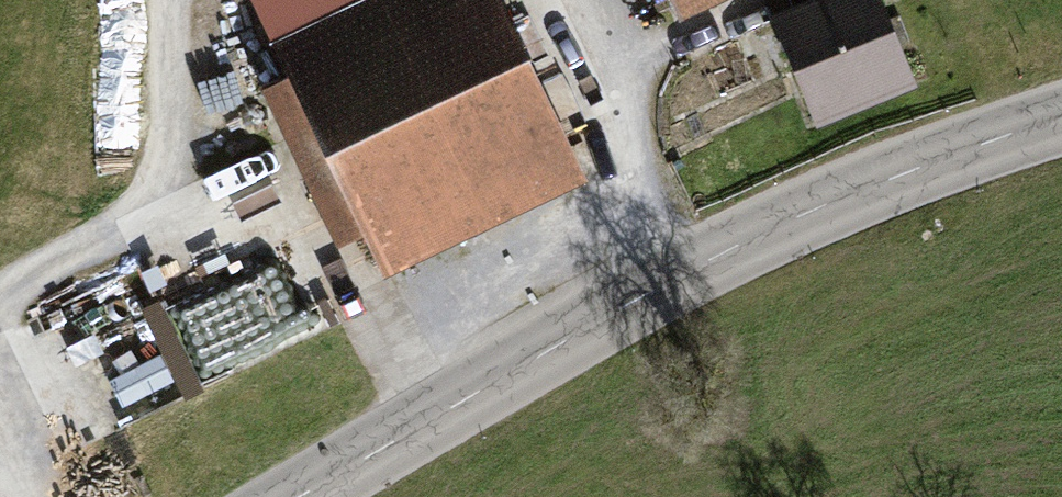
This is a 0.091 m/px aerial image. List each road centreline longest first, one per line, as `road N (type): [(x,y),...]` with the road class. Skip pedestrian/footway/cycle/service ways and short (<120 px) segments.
road 1 (tertiary): [(1061,118),(908,171),(735,247),(298,496)]
road 2 (track): [(0,305),(25,279),(109,236),(148,190),(160,125),(162,0)]
road 3 (track): [(558,0),(688,271)]
road 4 (track): [(58,496),(0,375)]

